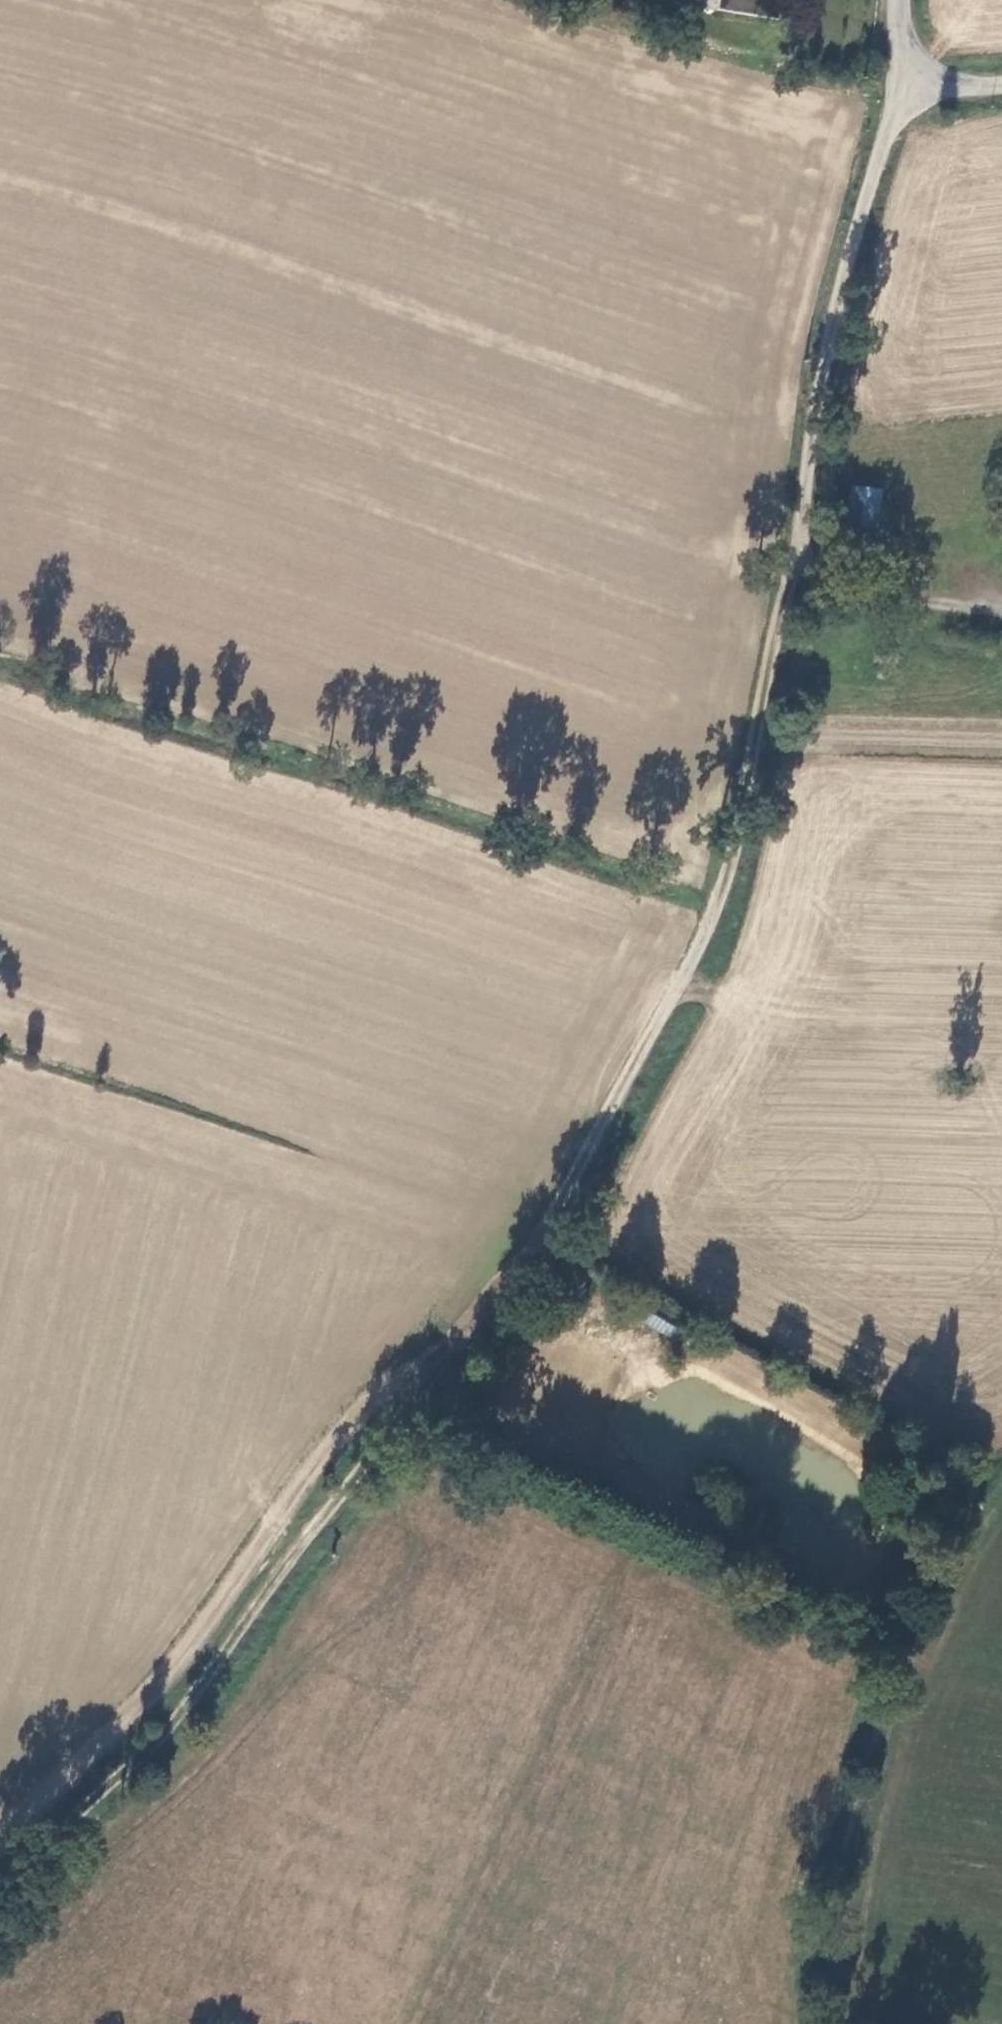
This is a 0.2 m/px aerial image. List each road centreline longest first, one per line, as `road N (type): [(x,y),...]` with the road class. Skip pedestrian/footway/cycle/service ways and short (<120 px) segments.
road 1 (track): [(798,555),(775,629),(726,892),(528,1268),(351,1473),(198,1696),(0,1899)]
road 2 (unclassified): [(798,555),(835,309),(897,76)]

